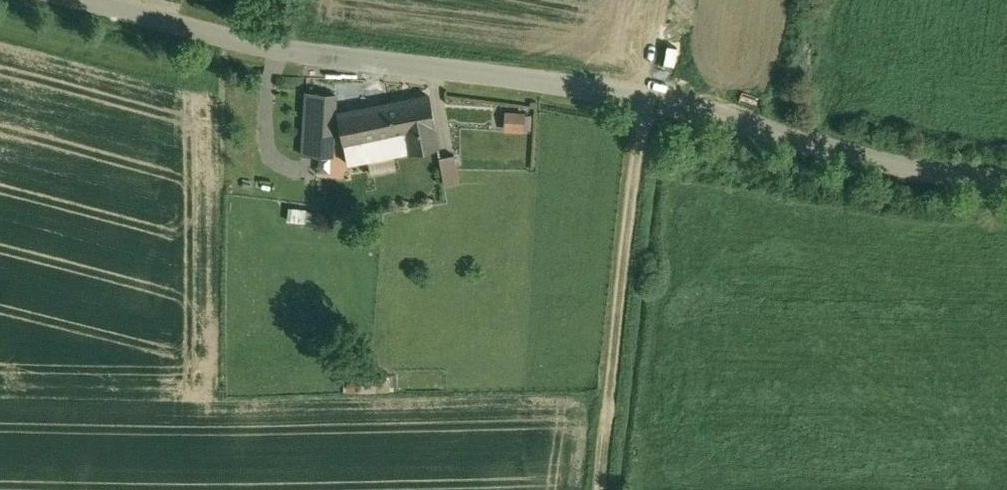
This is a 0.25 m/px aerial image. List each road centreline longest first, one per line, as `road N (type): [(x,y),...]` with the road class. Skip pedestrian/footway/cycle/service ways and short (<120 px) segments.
road 1 (unclassified): [(94,0),(243,42),(648,102),(910,168),(1006,177)]
road 2 (track): [(665,0),(600,489)]

